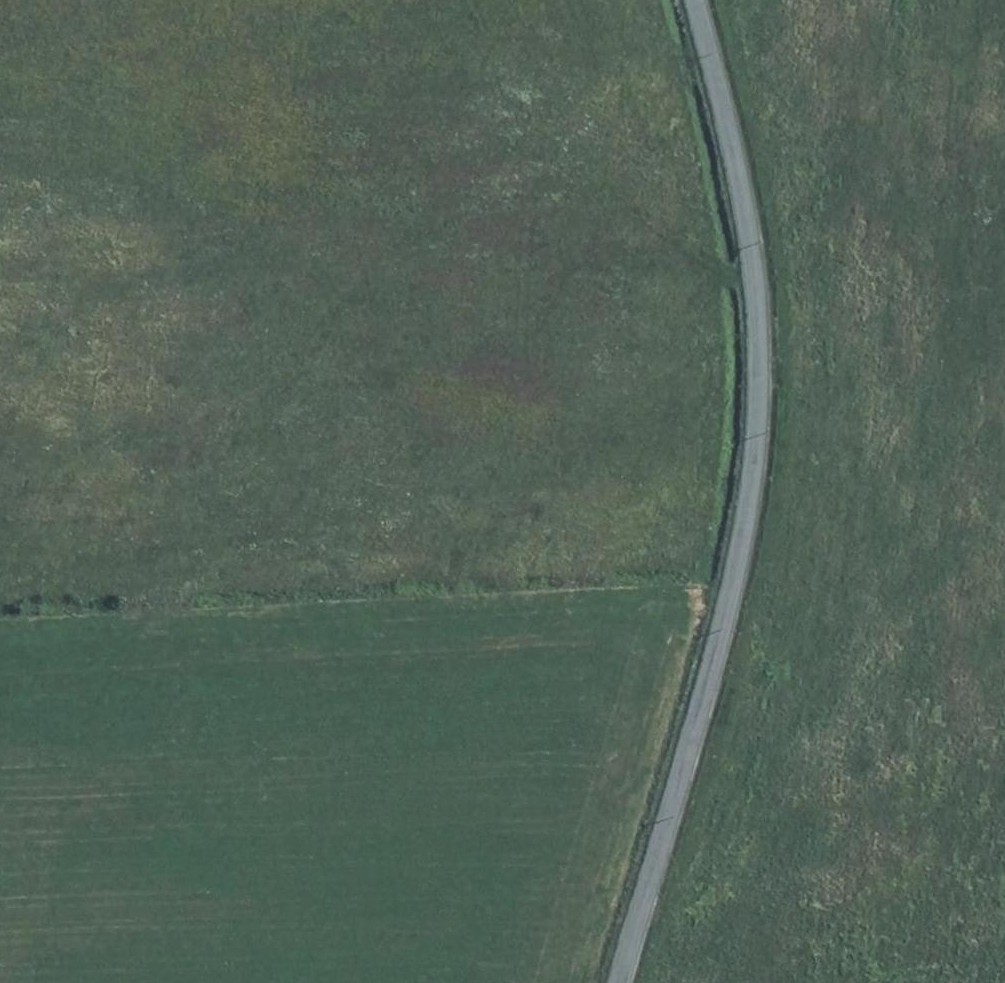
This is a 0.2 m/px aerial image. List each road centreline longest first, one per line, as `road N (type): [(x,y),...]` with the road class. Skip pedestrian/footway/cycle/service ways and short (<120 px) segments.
road 1 (unclassified): [(697,0),(759,289),(759,443),(744,542),(683,789),(621,982)]

